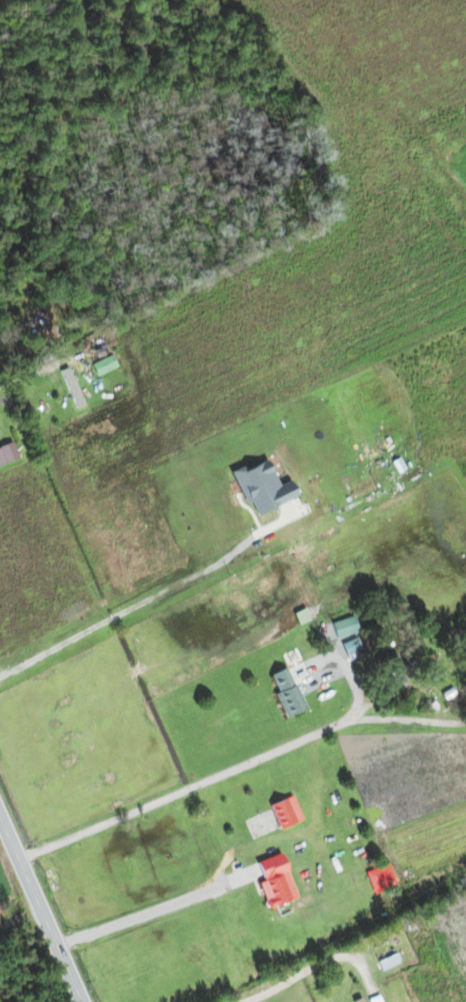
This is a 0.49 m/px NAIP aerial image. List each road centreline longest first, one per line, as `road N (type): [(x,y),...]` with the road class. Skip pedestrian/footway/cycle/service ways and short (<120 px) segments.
road 1 (secondary): [(82,1001),(0,821)]

